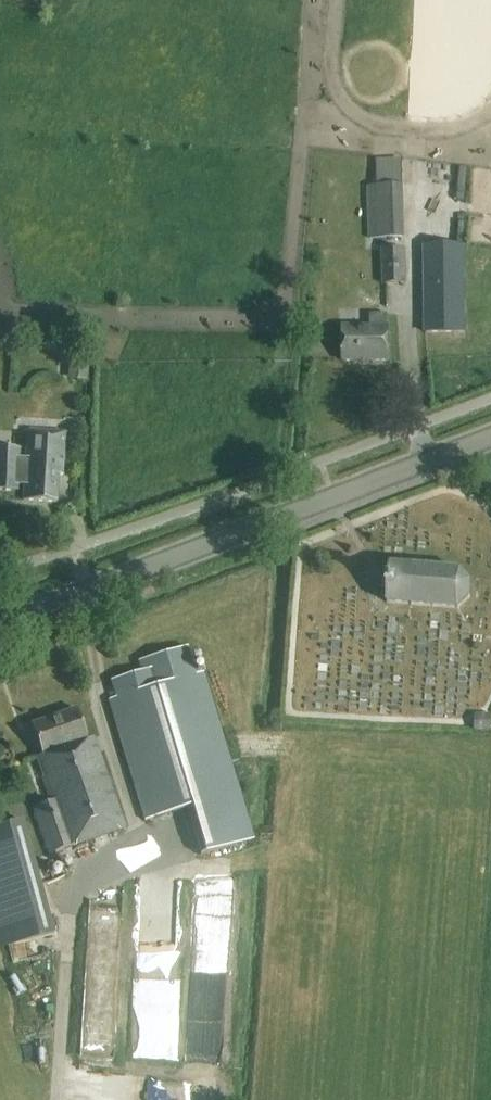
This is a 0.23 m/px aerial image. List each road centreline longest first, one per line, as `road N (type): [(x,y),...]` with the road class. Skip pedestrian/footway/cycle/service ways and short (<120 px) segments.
road 1 (tertiary): [(0,624),(490,438)]

